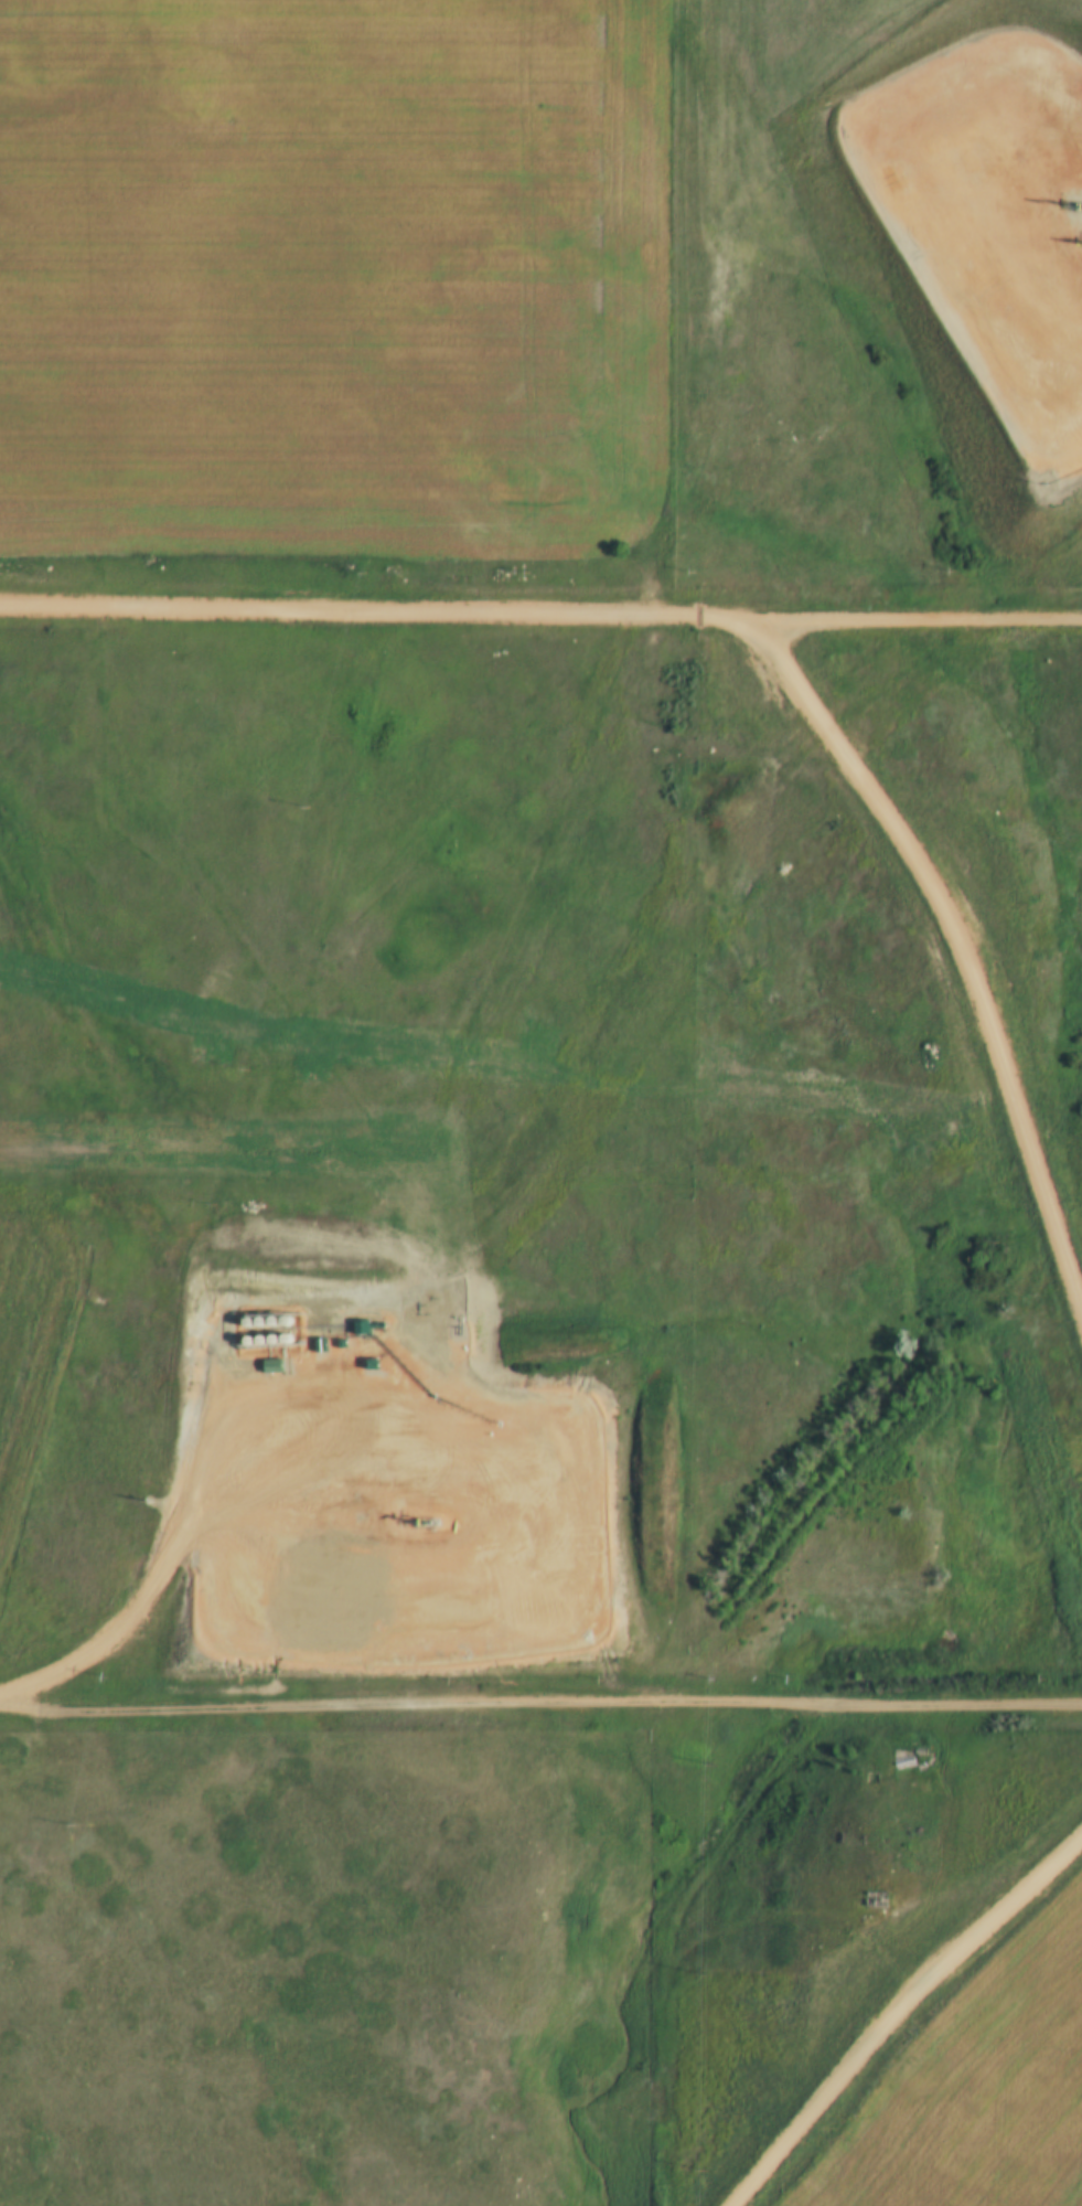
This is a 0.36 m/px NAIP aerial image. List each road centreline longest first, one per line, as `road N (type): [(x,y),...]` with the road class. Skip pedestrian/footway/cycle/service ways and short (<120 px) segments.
road 1 (track): [(0,1715),(527,1704),(1081,1708)]

